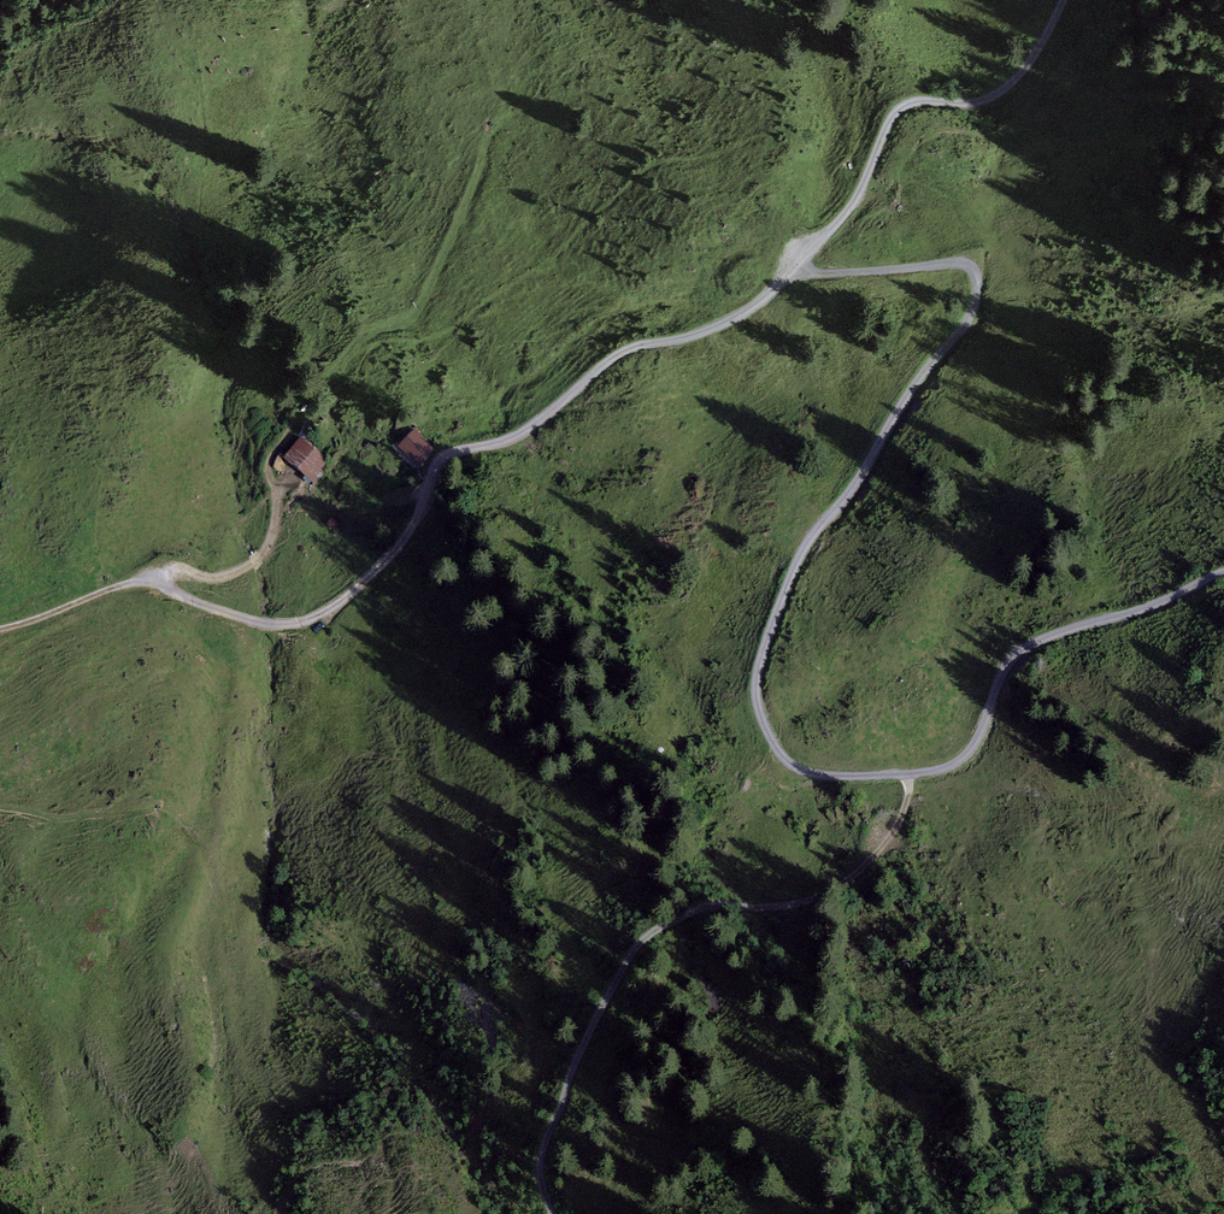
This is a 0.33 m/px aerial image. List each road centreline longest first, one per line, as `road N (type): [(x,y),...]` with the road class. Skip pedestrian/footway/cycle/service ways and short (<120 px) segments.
road 1 (track): [(911,775),(844,778),(786,760),(761,714),(756,669),(812,532),(856,483),(913,389),(969,322),(978,282),(964,263),(801,271),(852,202),(901,108),(976,104),(997,94),(1040,48),(1062,0)]
road 2 (track): [(801,271),(725,320),(640,337),(529,423),(453,449),(428,478),(418,537),(314,627),(265,627),(204,613),(151,583),(0,624)]
road 3 (track): [(558,1213),(548,1163),(554,1126),(584,1038),(645,943),(698,905),(776,913),(857,893),(908,816),(911,775)]
road 4 (track): [(911,775),(954,767),(970,752),(1018,650),(1223,572)]
road 5 (track): [(151,583),(236,578),(255,569),(266,561),(282,513)]

